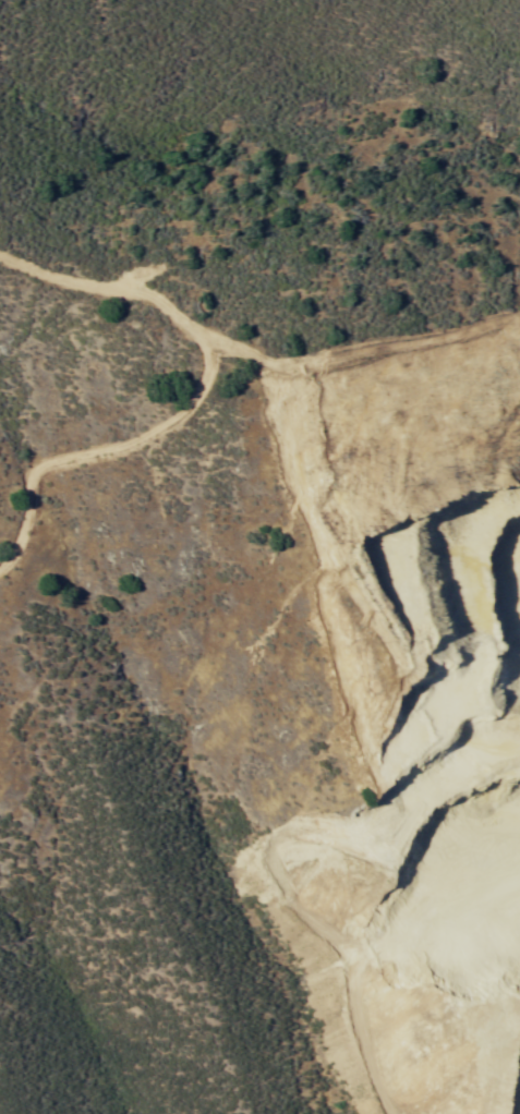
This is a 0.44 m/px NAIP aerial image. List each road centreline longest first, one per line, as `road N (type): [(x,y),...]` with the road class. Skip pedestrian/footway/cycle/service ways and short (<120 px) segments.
road 1 (track): [(499,1113),(513,1017),(506,880),(480,776),(482,688),(402,529),(339,463),(280,424),(261,354),(217,331),(181,328),(155,292),(50,276),(0,254)]

